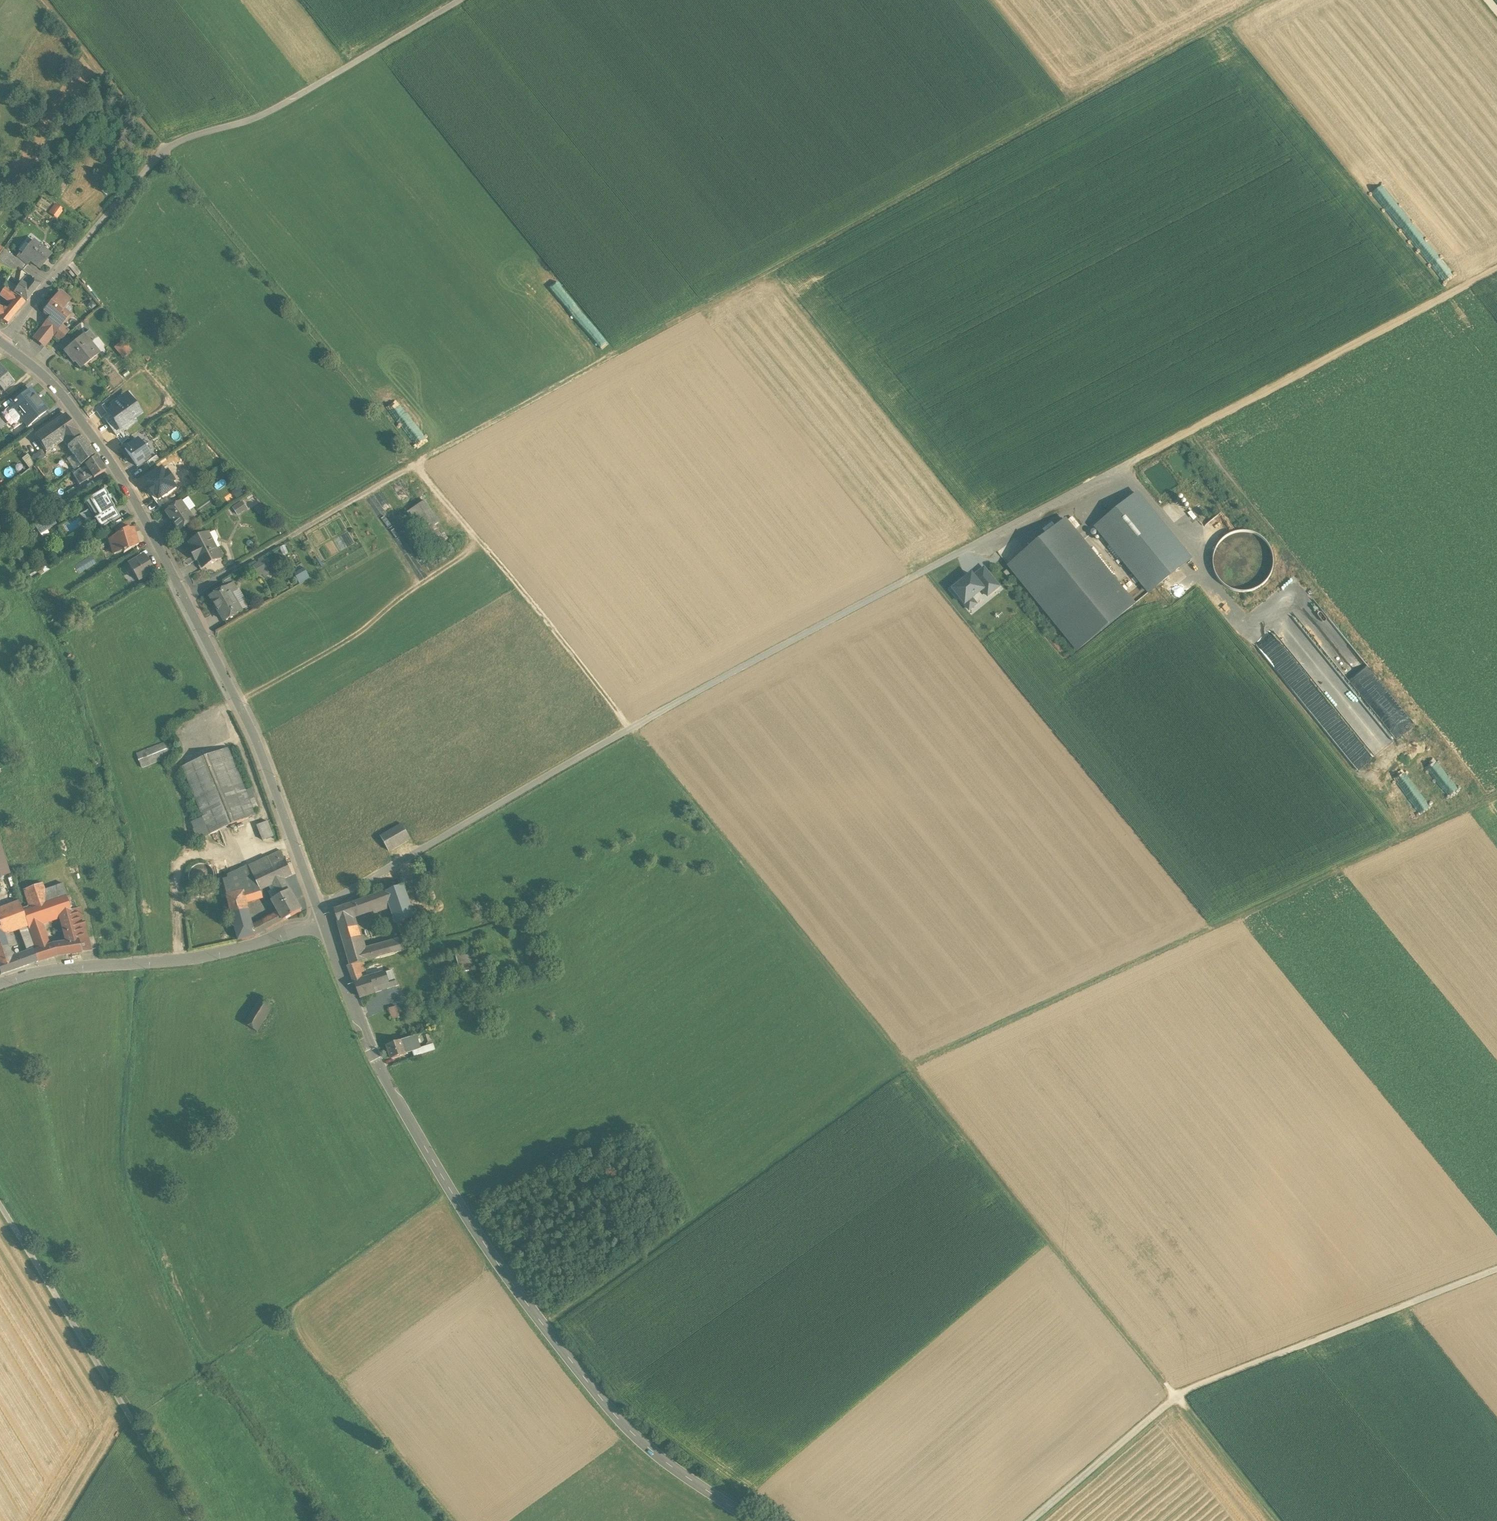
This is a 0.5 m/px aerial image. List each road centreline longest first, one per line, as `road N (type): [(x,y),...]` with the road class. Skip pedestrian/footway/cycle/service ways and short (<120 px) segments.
road 1 (track): [(545,1327),(909,1067),(1496,796)]
road 2 (track): [(1496,278),(635,727)]
road 3 (track): [(1267,0),(420,462)]
road 4 (track): [(635,727),(1177,1397)]
road 5 (residential): [(322,922),(389,1088),(545,1327),(637,1438),(751,1520)]
road 6 (residential): [(0,341),(61,392),(127,483),(262,745),(322,922)]
road 7 (track): [(420,462),(43,0)]
road 8 (track): [(194,1520),(0,1203)]
road 9 (track): [(318,908),(635,727)]
road 10 (track): [(1496,1269),(1177,1397)]
road 11 (track): [(635,727),(420,462)]
road 12 (residential): [(322,922),(199,957),(39,971),(0,984)]
road 13 (track): [(457,0),(254,119),(167,149)]
road 14 (residential): [(167,149),(0,341)]
road 15 (track): [(1177,1397),(1031,1520)]
road 16 (track): [(1278,1520),(1177,1397)]
road 17 (track): [(420,462),(287,540)]

